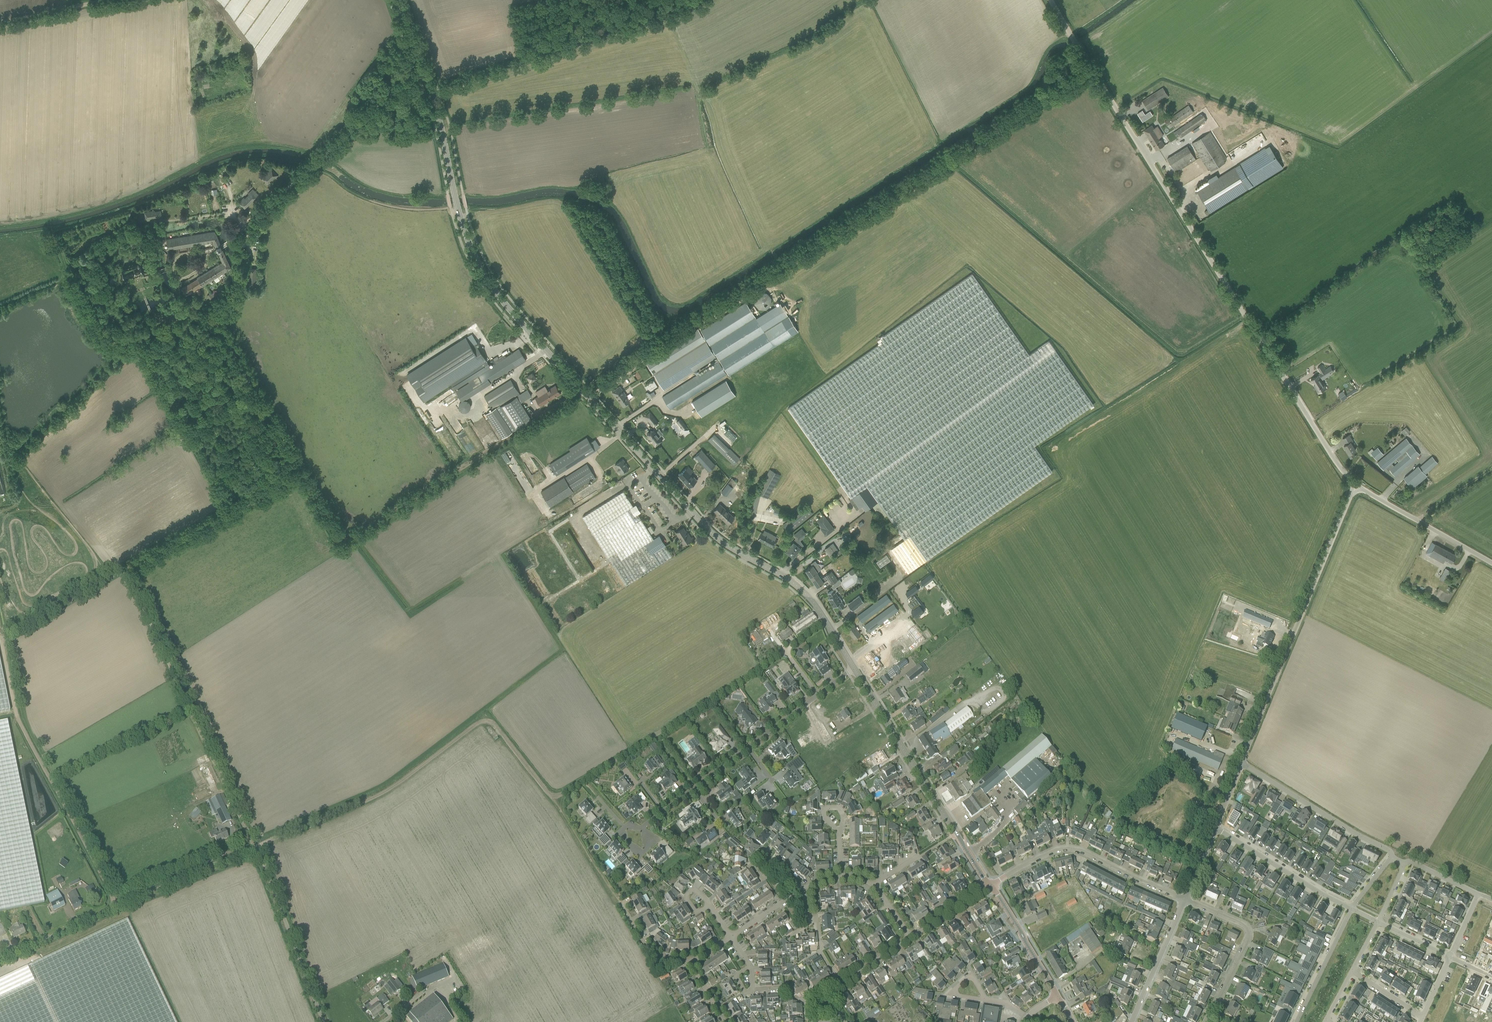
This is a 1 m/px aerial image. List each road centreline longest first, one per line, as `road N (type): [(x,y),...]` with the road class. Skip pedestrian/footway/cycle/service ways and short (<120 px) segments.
road 1 (track): [(813,632),(553,799),(487,718),(389,791),(255,848)]
road 2 (unclassified): [(1354,489),(1049,0)]
road 3 (track): [(312,167),(232,238),(246,273),(217,324),(296,465),(230,508)]
road 4 (tertiary): [(582,391),(492,287),(473,253),(431,91),(396,0)]
road 5 (track): [(230,508),(124,569),(255,848)]
road 6 (tertiary): [(855,670),(807,595),(704,526),(582,391)]
road 7 (track): [(296,469),(341,540),(577,395)]
road 8 (track): [(588,388),(881,203)]
road 9 (track): [(230,508),(141,348),(117,344),(98,330),(50,230)]
road 10 (unclassified): [(1240,762),(1354,489)]
road 11 (unclassified): [(0,958),(255,848)]
road 12 (tertiary): [(972,858),(855,670)]
road 13 (residential): [(1185,900),(1066,847),(992,884)]
road 14 (unclassified): [(322,1021),(255,848)]
road 15 (unclassified): [(1392,858),(1240,762)]
road 16 (residential): [(1206,1021),(1248,931),(1185,900)]
road 17 (residential): [(1214,827),(1352,909)]
road 18 (unclassified): [(1491,564),(1354,489)]
road 19 (track): [(423,71),(312,167)]
road 20 (unclassified): [(1132,1021),(1185,900)]
road 21 (track): [(553,799),(620,908)]
road 22 (residential): [(1296,1021),(1352,909)]

